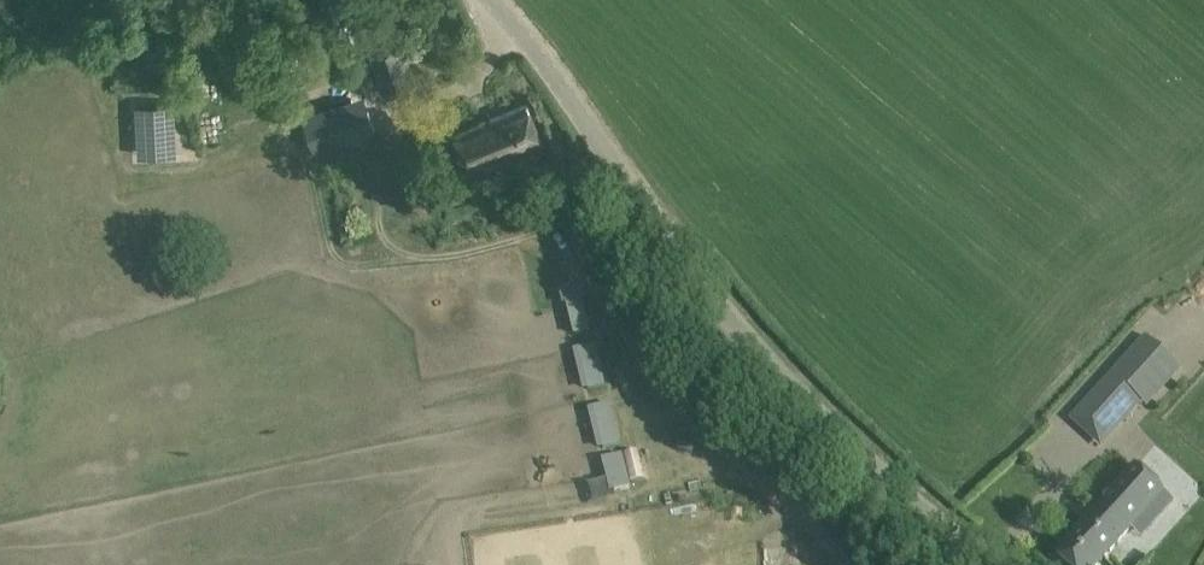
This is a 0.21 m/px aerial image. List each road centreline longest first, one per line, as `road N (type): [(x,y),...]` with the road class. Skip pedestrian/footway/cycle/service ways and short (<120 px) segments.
road 1 (track): [(850,564),(669,396),(554,232),(361,265),(336,256),(300,111)]
road 2 (tertiary): [(991,564),(903,503),(748,356),(492,0)]

